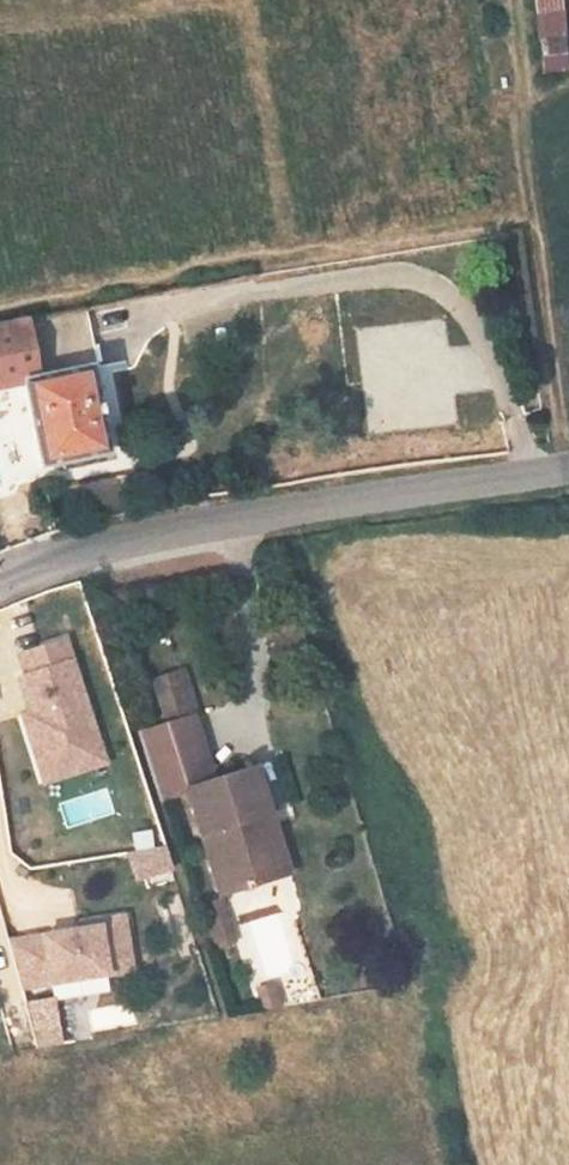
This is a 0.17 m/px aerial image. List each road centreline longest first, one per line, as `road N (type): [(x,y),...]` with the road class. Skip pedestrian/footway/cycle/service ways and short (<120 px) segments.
road 1 (residential): [(568,468),(297,509),(56,565),(0,589)]
road 2 (track): [(0,315),(531,217)]
road 3 (track): [(512,0),(531,217),(568,459)]

